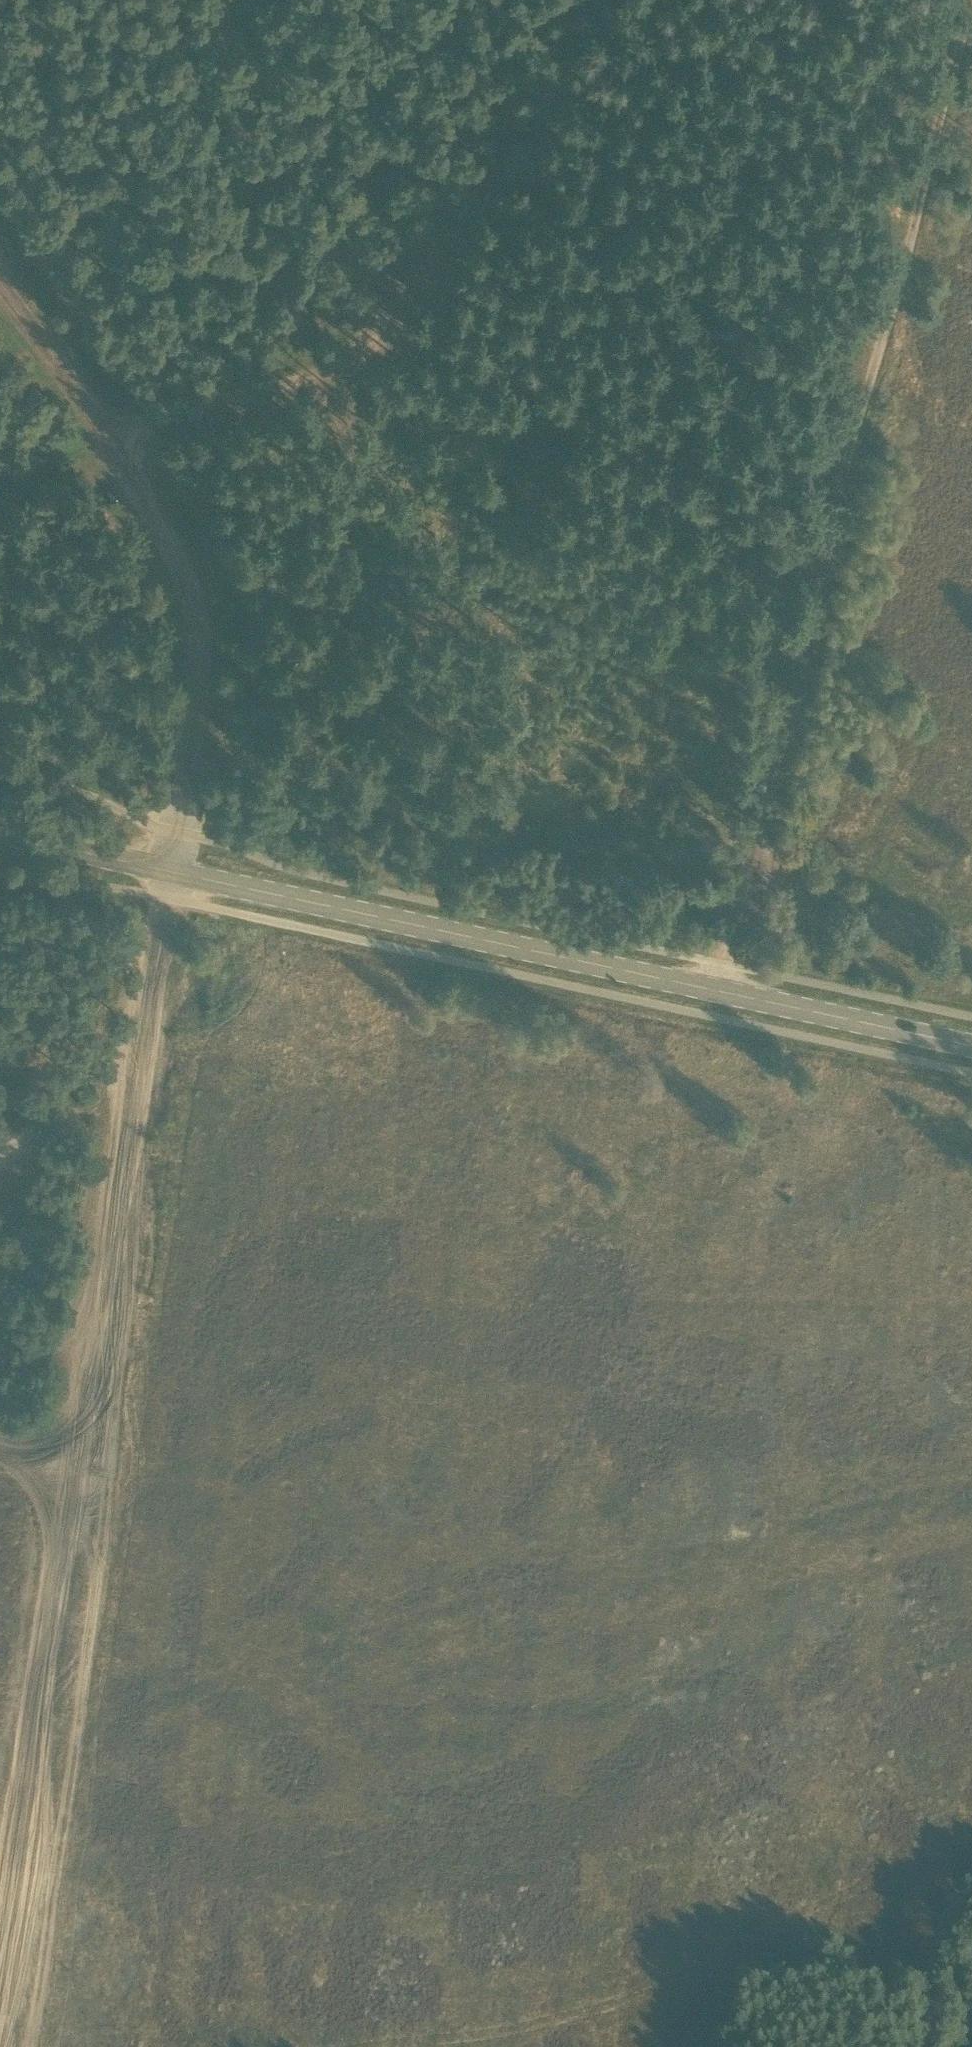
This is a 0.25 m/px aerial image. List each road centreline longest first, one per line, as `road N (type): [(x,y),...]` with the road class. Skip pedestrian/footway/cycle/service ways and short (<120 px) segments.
road 1 (track): [(0,2002),(170,876),(165,833),(192,665),(162,557),(0,300)]
road 2 (track): [(727,992),(971,26)]
road 3 (secondary): [(971,1046),(0,839)]
road 4 (track): [(0,538),(99,456),(146,430),(265,394),(356,353),(453,247),(525,150),(581,0)]

